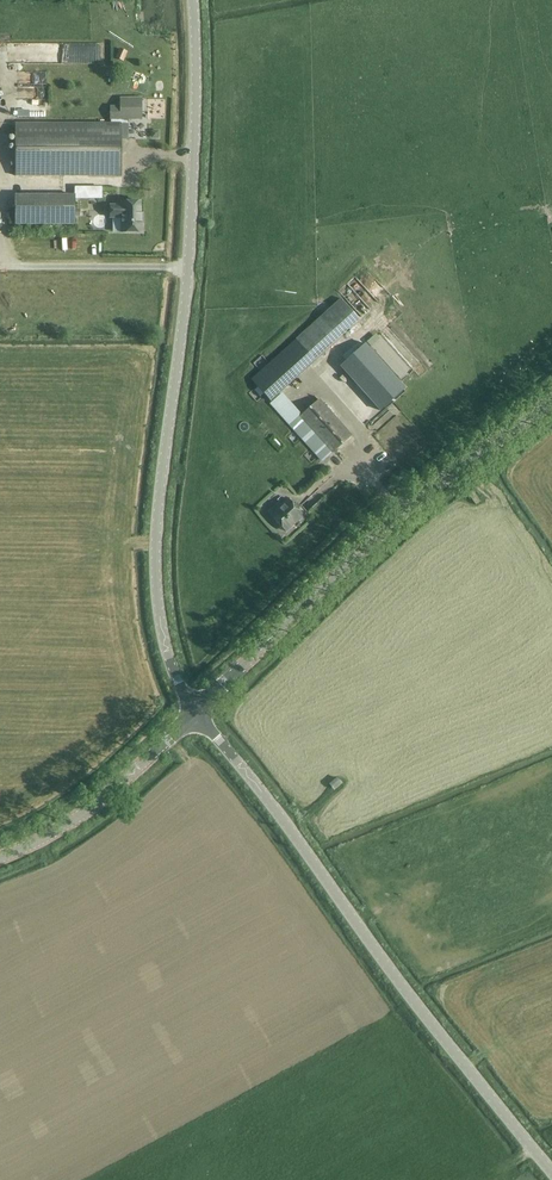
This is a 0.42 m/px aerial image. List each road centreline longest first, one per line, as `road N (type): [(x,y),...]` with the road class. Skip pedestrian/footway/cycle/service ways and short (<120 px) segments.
road 1 (unclassified): [(194,711),(168,655),(155,548),(189,237),(193,0)]
road 2 (unclassified): [(551,1173),(194,711)]
road 3 (tertiary): [(194,711),(451,470),(551,401)]
road 4 (tertiary): [(194,711),(149,759),(52,833),(0,857)]

